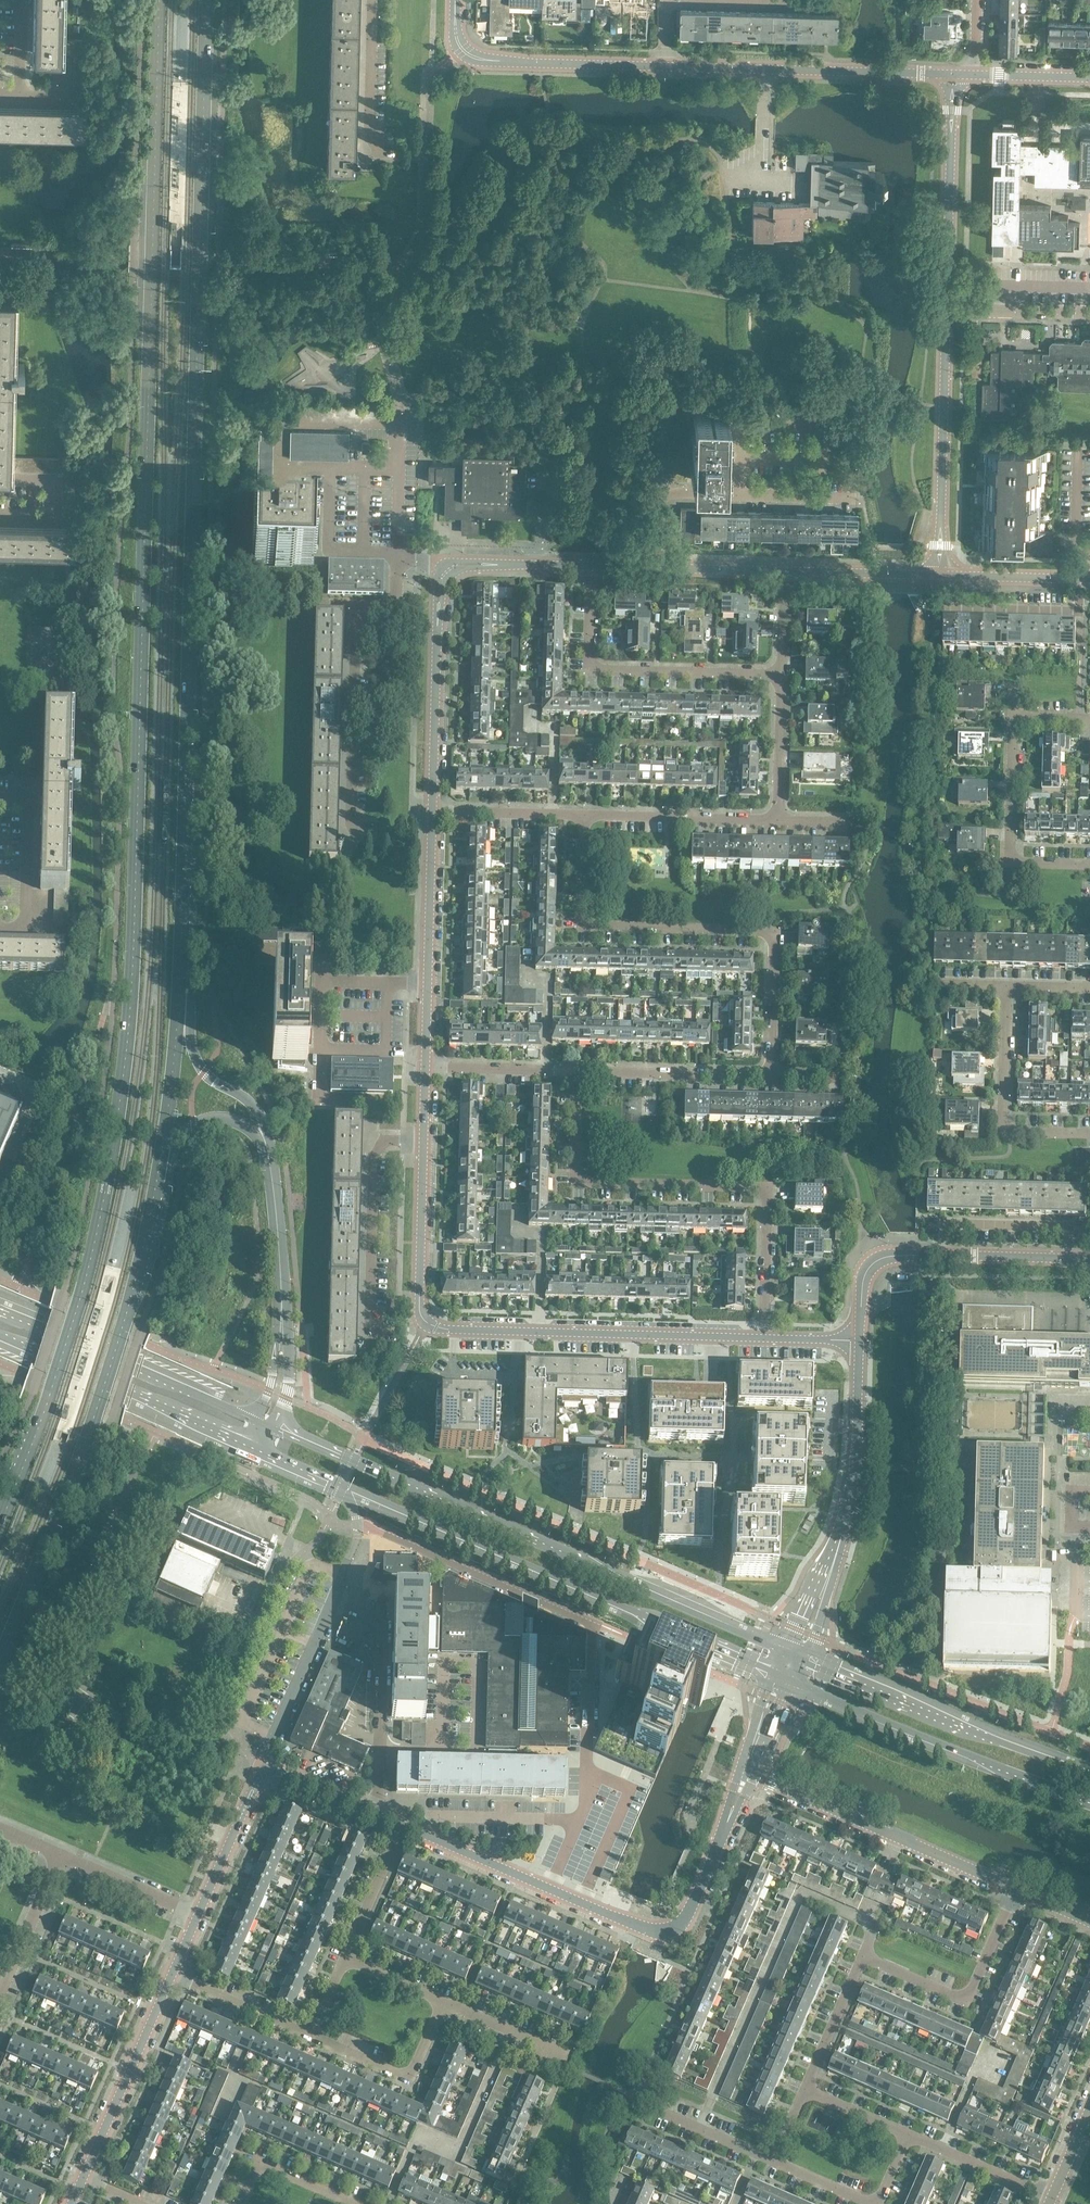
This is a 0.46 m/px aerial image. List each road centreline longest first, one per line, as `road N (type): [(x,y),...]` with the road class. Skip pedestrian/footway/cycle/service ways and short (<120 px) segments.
road 1 (secondary): [(160,0),(133,983),(100,1230),(50,1402),(0,1527)]
road 2 (secondary): [(182,961),(207,0)]
road 3 (secondary): [(0,1660),(94,1420),(162,1168)]
road 4 (secondary): [(767,1642),(311,1447)]
road 5 (residential): [(764,1337),(768,1188),(571,1182),(575,1068)]
road 6 (residential): [(770,1073),(771,937),(574,927),(576,814)]
road 7 (secondary): [(351,1491),(756,1658)]
road 8 (unclassified): [(731,1817),(692,1912),(679,1927),(656,1932),(404,1824)]
road 9 (unclassified): [(361,1524),(592,1622),(588,1770)]
road 10 (unclassified): [(433,811),(444,570),(591,568)]
road 11 (residential): [(808,2090),(864,1958),(968,2003),(1016,1891)]
road 12 (secondary): [(811,1691),(1089,1801)]
road 13 (residential): [(1089,863),(1009,856),(1012,717),(1089,719)]
road 14 (residential): [(753,1774),(1016,1891)]
road 15 (secondary): [(1089,1773),(822,1667)]
road 16 (residential): [(779,675),(593,668),(591,568)]
road 17 (unclassified): [(952,73),(667,66)]
road 18 (secondary): [(248,1411),(0,1309)]
road 19 (unclassified): [(938,575),(945,314)]
road 20 (unclassified): [(667,66),(473,58),(458,44),(455,0)]
road 21 (secondary): [(0,1337),(240,1433)]
road 22 (unclassified): [(425,1064),(433,811)]
road 23 (residential): [(379,1343),(368,1326),(372,1157),(382,1142),(423,1142)]
road 24 (unclassified): [(674,571),(680,499),(850,504)]
road 25 (unclassified): [(945,314),(952,73)]
road 26 (residential): [(1089,1132),(1003,1129),(1007,985)]
road 27 (unclassified): [(830,1562),(856,1465),(860,1338)]
road 28 (residential): [(764,1337),(539,1332)]
road 29 (unclassified): [(82,2180),(172,1975)]
road 30 (secondary): [(268,1146),(259,1114),(204,1072),(192,1050),(182,961)]
road 31 (secondary): [(162,1168),(182,961)]
road 32 (residential): [(777,819),(576,814)]
road 33 (residential): [(770,1073),(575,1068)]
road 34 (unclassified): [(445,2002),(409,2081),(311,2037)]
road 35 (unclassified): [(266,1777),(269,1749),(334,1601)]
road 36 (secondary): [(283,1330),(268,1146)]
road 37 (unclassified): [(1073,1253),(1072,1226),(943,1224),(943,1250)]
road 38 (unclassified): [(425,1322),(423,1142)]
road 39 (residential): [(380,1751),(381,1625),(334,1601)]
road 40 (unclassified): [(776,2162),(628,2097)]
road 41 (residential): [(374,0),(371,161)]
road 42 (unclassified): [(938,575),(780,574)]
road 43 (unclassified): [(1050,2194),(908,2133)]
road 44 (unclassified): [(197,1915),(266,1777)]
road 45 (unclassified): [(311,2037),(172,1975)]
road 46 (unclassified): [(860,1338),(860,1290),(872,1262),(884,1254),(943,1250)]
road 47 (unclassified): [(240,2203),(258,2162),(355,2203)]
road 48 (residential): [(575,1068),(425,1064)]
road 49 (unclassified): [(197,1915),(61,1857)]
road 50 (unclassified): [(0,1991),(61,1857)]
road 51 (unclassified): [(346,1959),(404,1824)]
road 52 (unclassified): [(1084,581),(938,575)]
road 53 (residential): [(777,819),(779,675)]
road 54 (unclassified): [(1089,315),(945,314)]
road 55 (residential): [(576,814),(433,811)]
road 56 (residential): [(539,1332),(542,1234),(520,1234),(520,1213)]
road 57 (secondary): [(162,1168),(185,1130),(204,1120),(243,1124),(268,1146)]
road 58 (unclassified): [(566,2055),(445,2002)]
road 59 (unclassified): [(943,1250),(1073,1253)]

